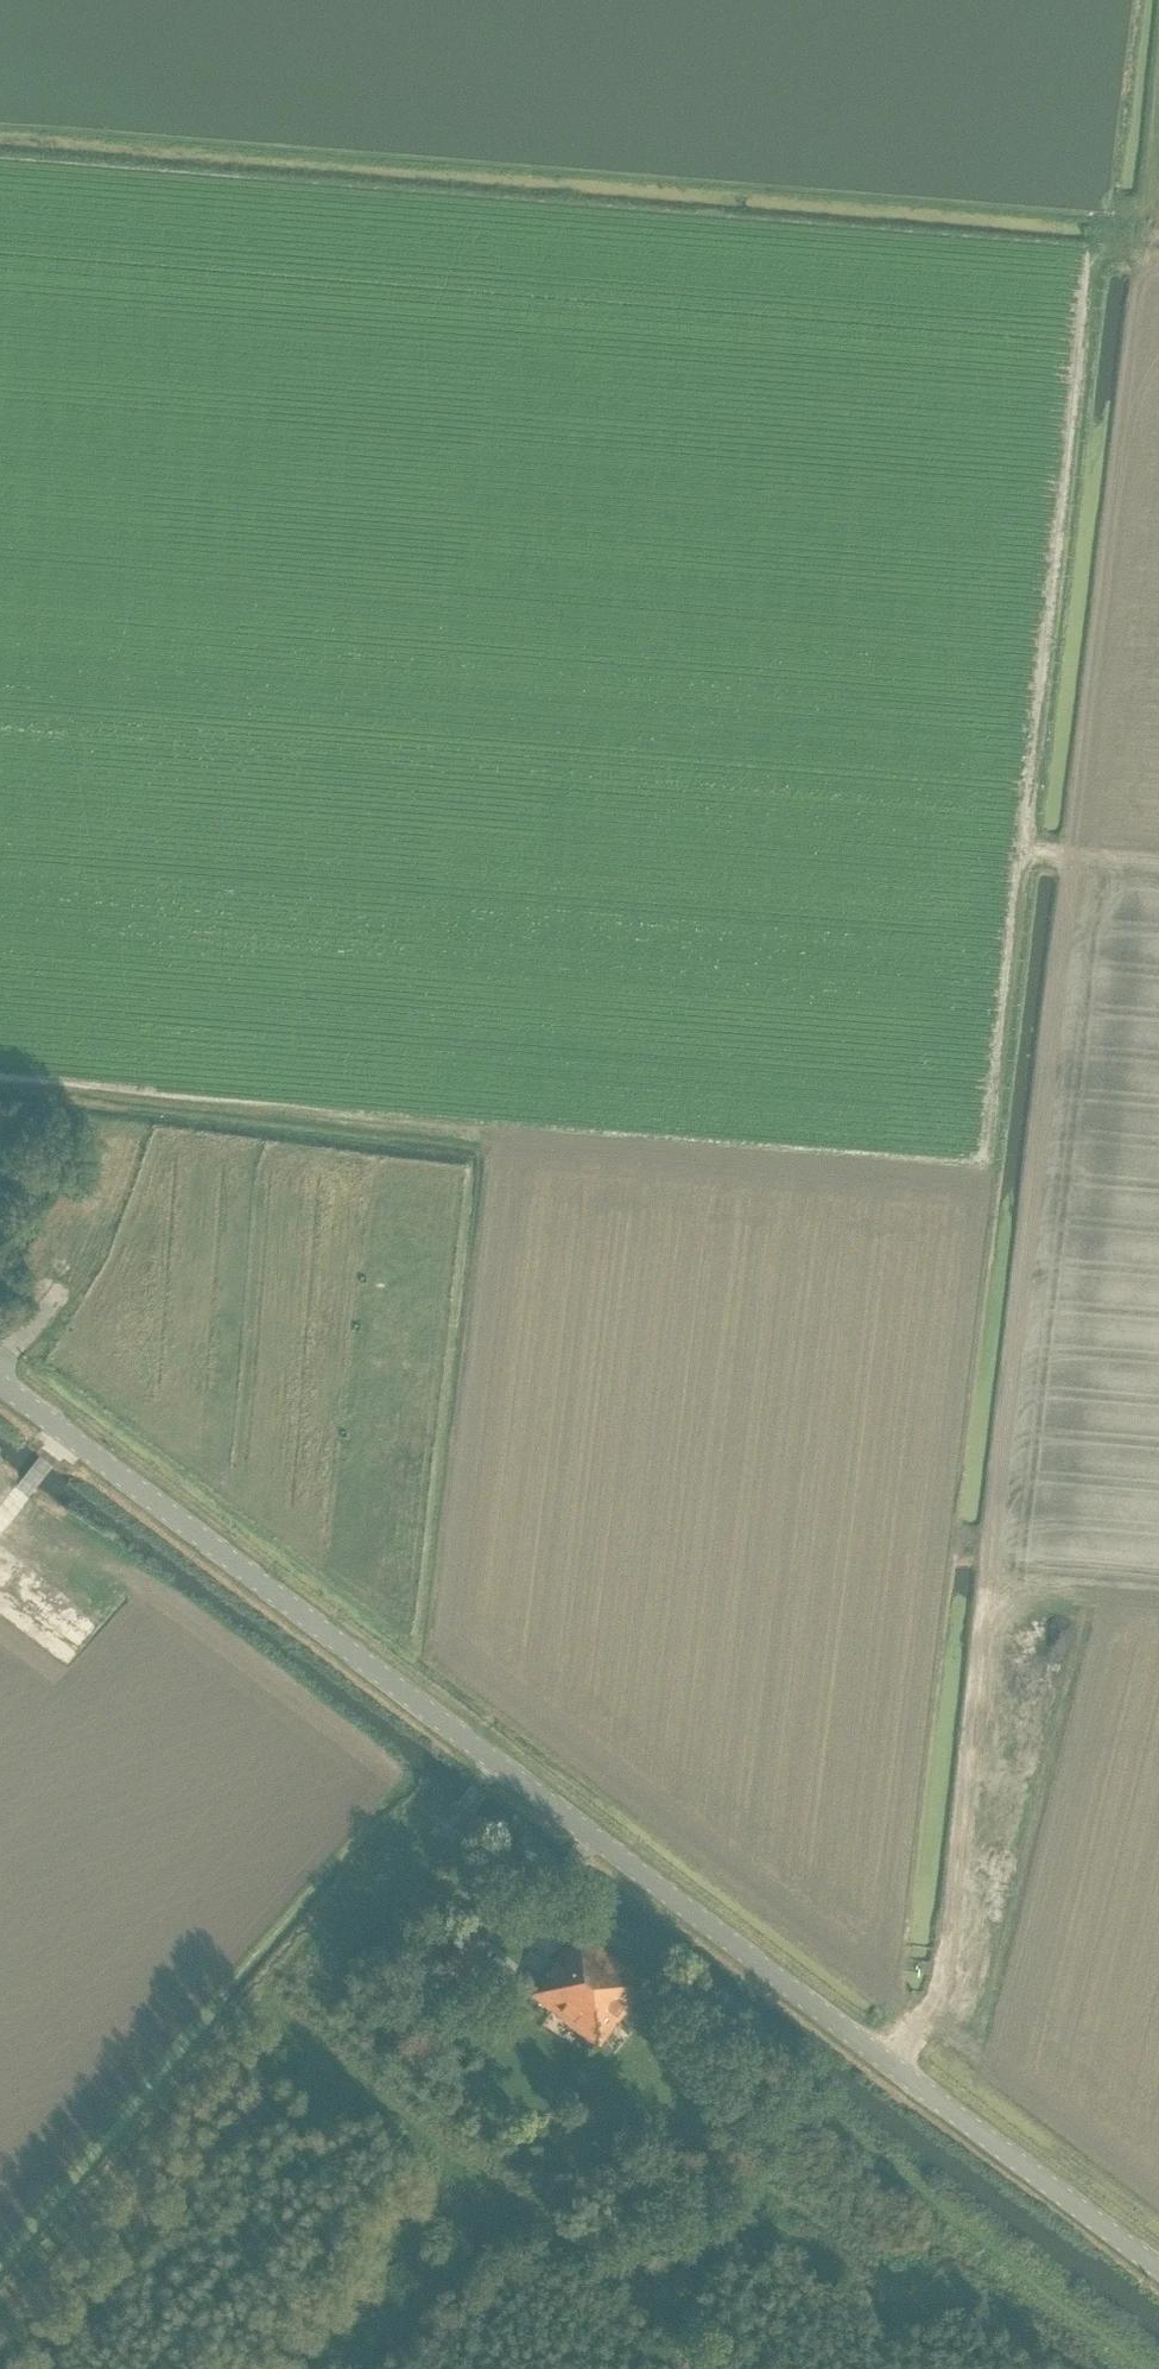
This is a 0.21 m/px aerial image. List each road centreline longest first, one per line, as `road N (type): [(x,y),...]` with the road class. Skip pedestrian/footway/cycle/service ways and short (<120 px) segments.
road 1 (unclassified): [(1158,2271),(0,1382)]

